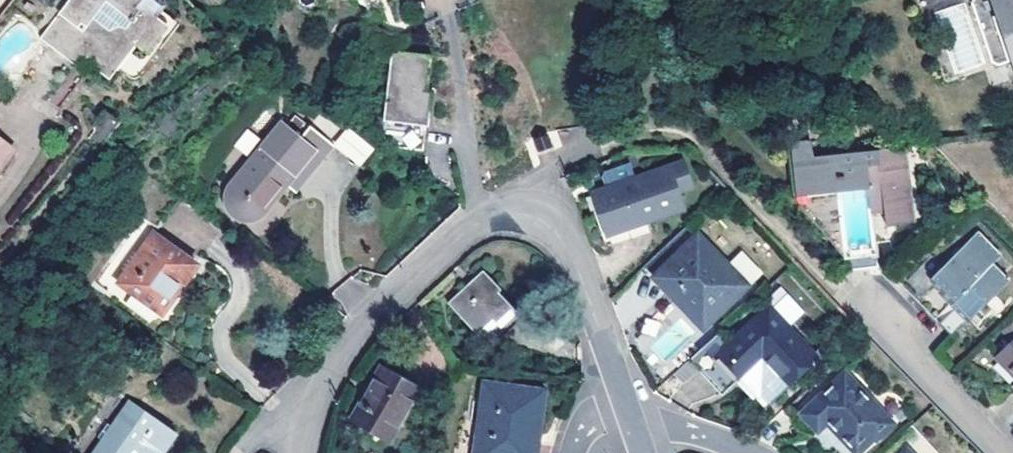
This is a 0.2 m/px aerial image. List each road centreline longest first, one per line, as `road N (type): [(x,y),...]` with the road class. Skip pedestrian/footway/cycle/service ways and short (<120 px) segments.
road 1 (residential): [(628,409),(560,237),(532,215),(504,213),(456,239),(340,359),(317,397),(302,452)]
road 2 (track): [(591,146),(679,127),(844,295),(882,311)]
road 3 (residential): [(882,311),(918,366),(1004,452)]
road 4 (residential): [(635,429),(669,426),(750,452)]

